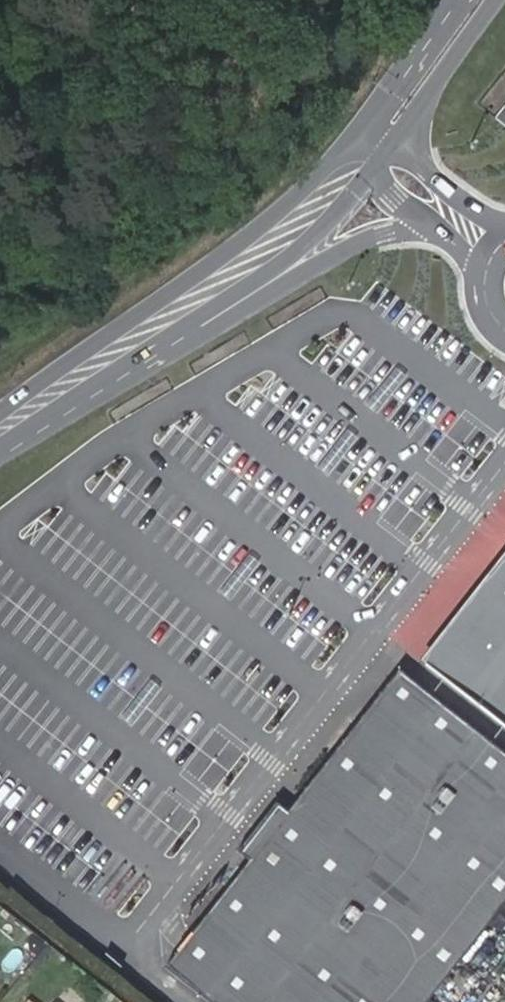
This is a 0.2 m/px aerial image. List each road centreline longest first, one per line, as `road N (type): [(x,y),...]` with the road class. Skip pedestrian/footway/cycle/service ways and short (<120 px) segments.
road 1 (secondary): [(0,442),(46,405),(300,250),(387,156),(502,0)]
road 2 (secondary): [(454,0),(369,118),(275,216),(0,415)]

